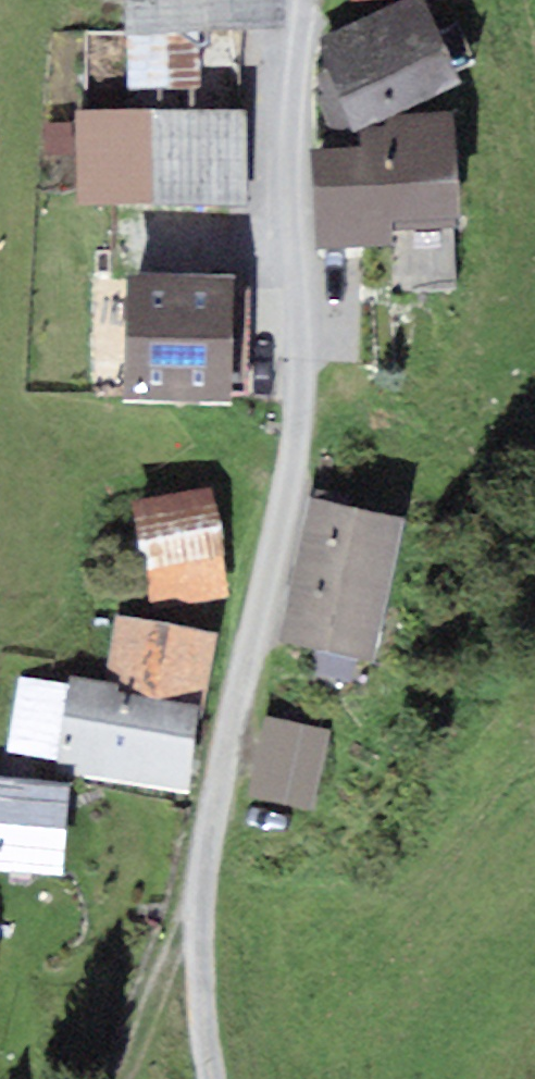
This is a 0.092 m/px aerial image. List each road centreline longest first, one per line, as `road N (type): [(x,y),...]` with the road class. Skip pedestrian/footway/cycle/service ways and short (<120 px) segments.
road 1 (track): [(199,903),(227,740),(303,417),(304,0)]
road 2 (track): [(124,1078),(199,903)]
road 3 (track): [(199,903),(219,1078)]

